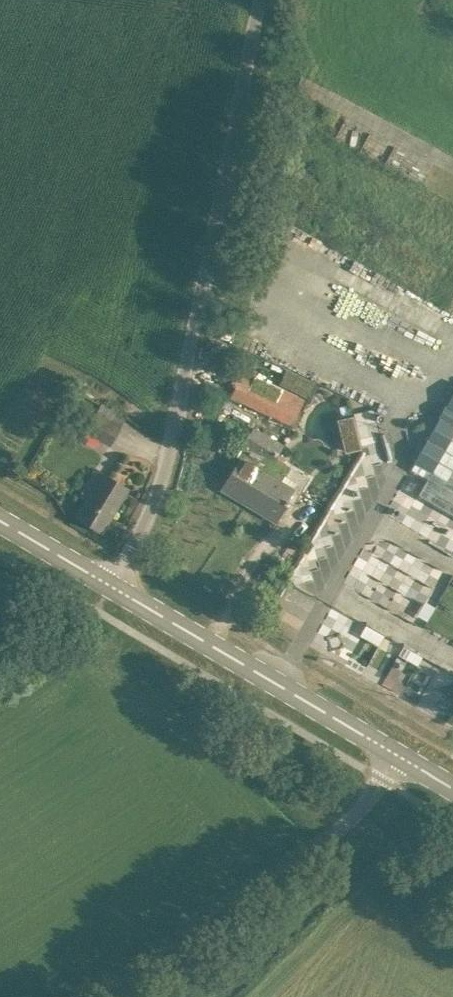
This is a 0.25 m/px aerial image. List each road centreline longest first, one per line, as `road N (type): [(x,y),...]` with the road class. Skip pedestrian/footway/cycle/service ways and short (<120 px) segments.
road 1 (unclassified): [(112,586),(130,563),(171,450),(260,0)]
road 2 (unclassified): [(99,996),(333,835),(395,755)]
road 3 (secondary): [(395,755),(112,586)]
road 4 (track): [(437,810),(261,996)]
road 5 (secondary): [(112,586),(0,519)]

